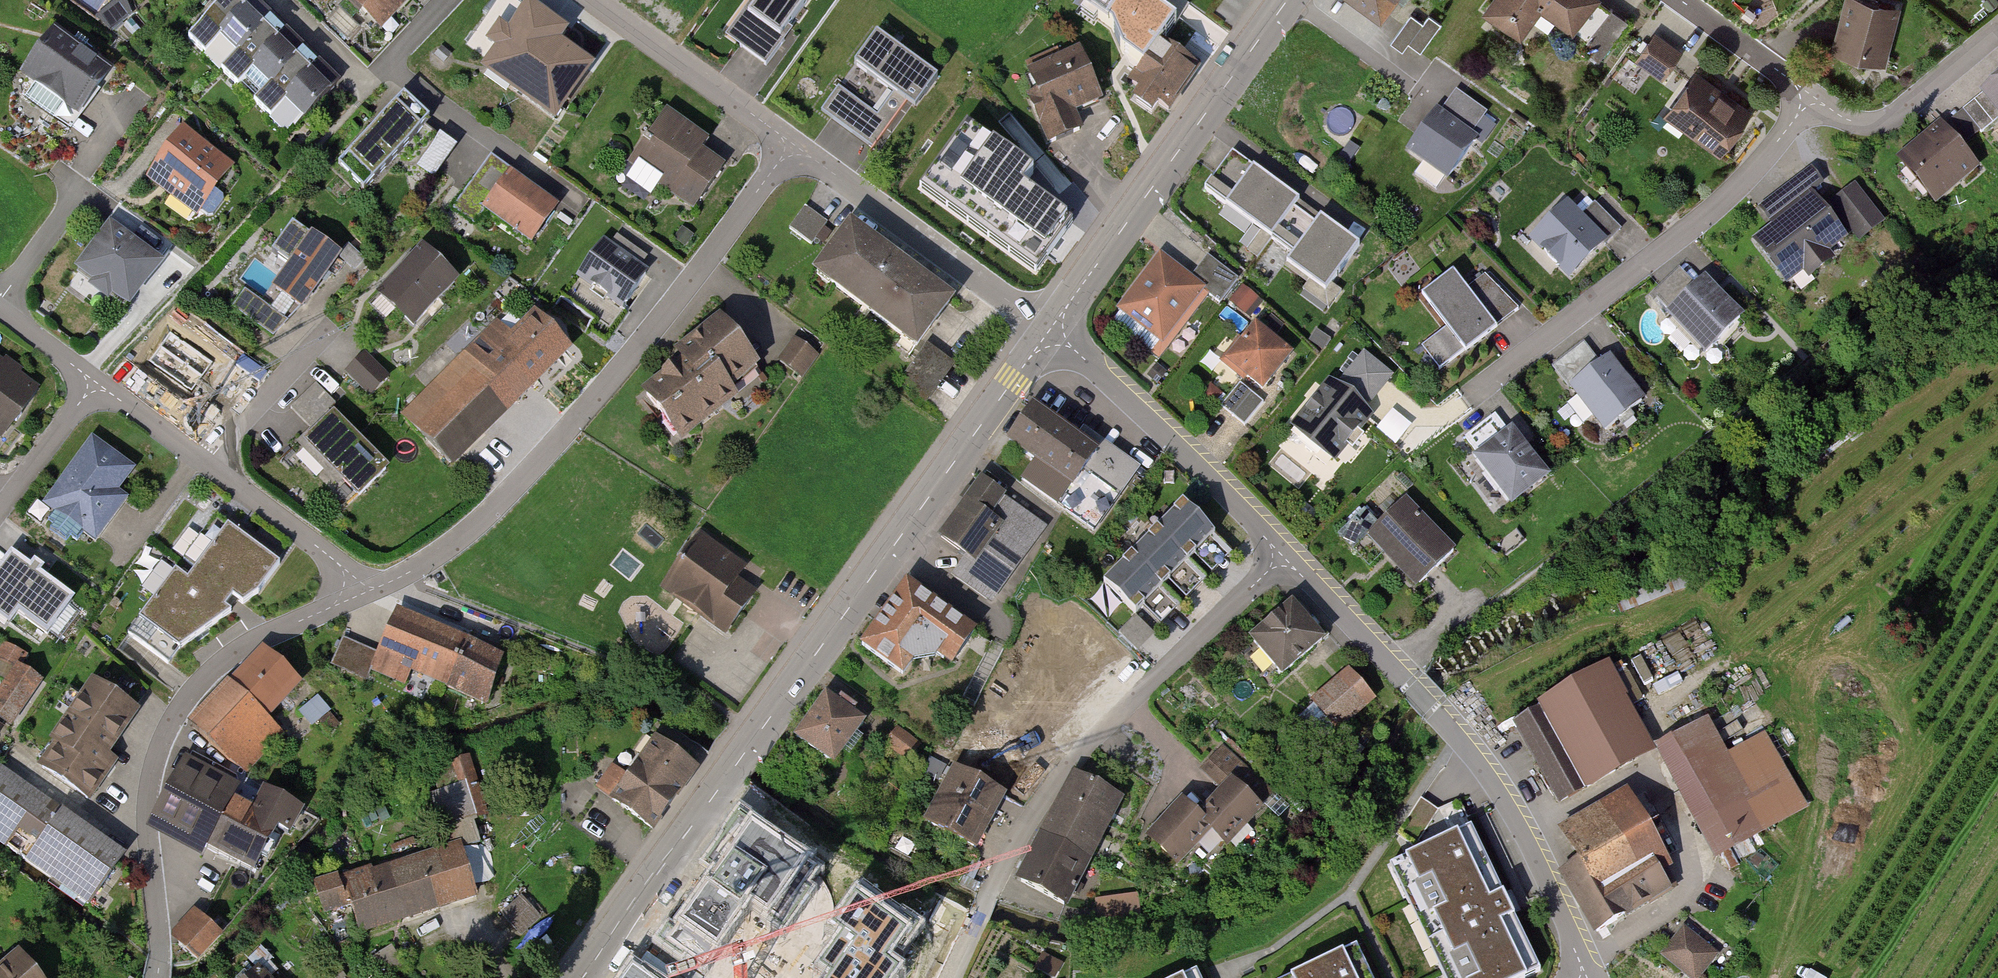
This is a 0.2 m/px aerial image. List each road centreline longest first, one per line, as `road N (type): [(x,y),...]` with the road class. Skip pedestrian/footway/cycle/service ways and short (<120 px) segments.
road 1 (tertiary): [(582,977),(1028,360),(1055,336)]
road 2 (residential): [(792,144),(696,277),(527,475),(449,547),(371,587)]
road 3 (residential): [(1279,560),(1058,779),(1011,852),(950,977)]
road 4 (residential): [(1279,560),(1460,736),(1526,839),(1582,977)]
road 5 (residential): [(371,587),(222,661),(166,733),(147,798),(159,977)]
road 6 (residential): [(1471,398),(1738,186),(1810,95)]
road 7 (tertiary): [(1055,336),(1067,306),(1287,0)]
road 8 (residential): [(92,386),(371,587)]
road 9 (residential): [(792,144),(1055,336)]
road 10 (residential): [(1055,336),(1268,539),(1279,560)]
road 11 (residential): [(597,0),(792,144)]
road 12 (residential): [(1997,32),(1895,118),(1852,120),(1810,95)]
road 13 (residential): [(1810,95),(1680,0)]
road 14 (residential): [(92,386),(0,509)]
road 15 (residential): [(0,310),(92,386)]

